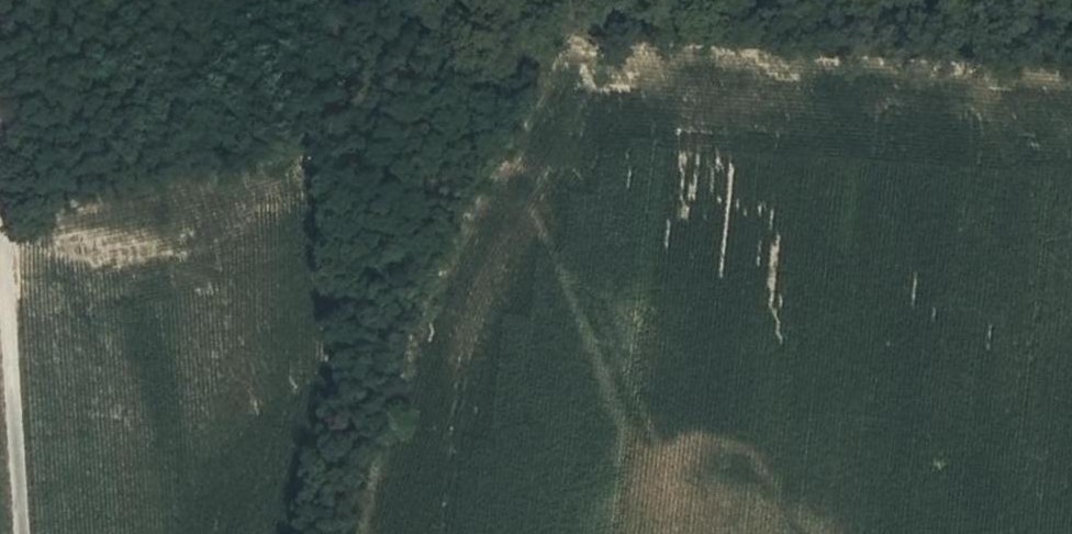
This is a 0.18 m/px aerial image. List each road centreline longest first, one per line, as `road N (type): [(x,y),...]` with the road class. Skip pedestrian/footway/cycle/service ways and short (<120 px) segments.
road 1 (unclassified): [(0,43),(25,533)]

